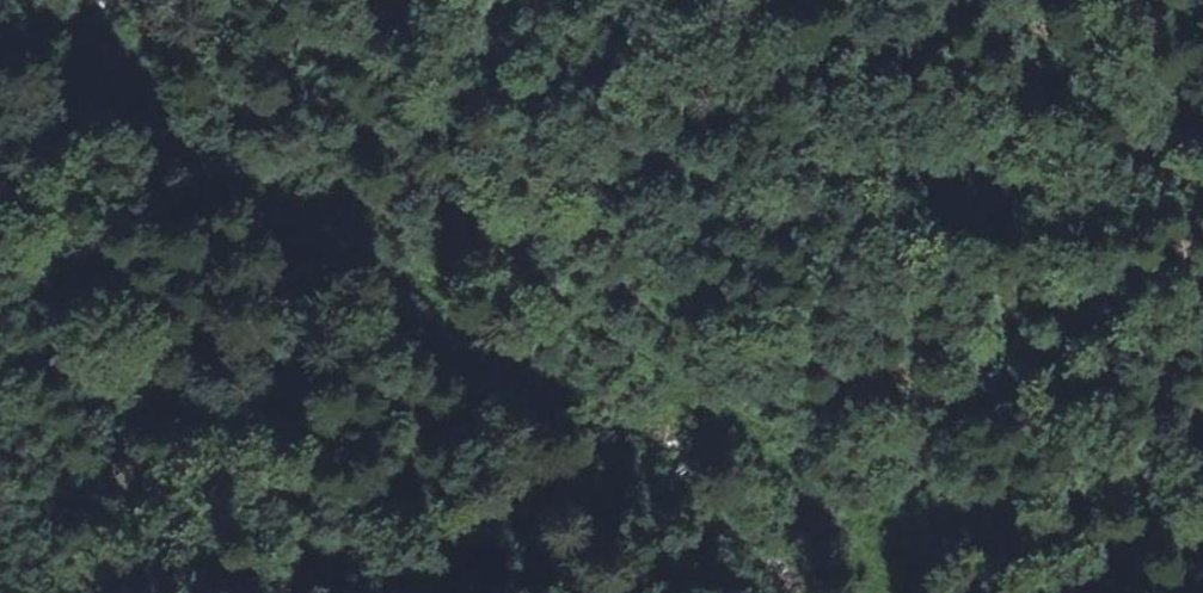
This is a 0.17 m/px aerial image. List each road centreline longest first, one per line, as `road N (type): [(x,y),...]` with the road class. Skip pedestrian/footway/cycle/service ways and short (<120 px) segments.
road 1 (track): [(856,592),(722,441)]

